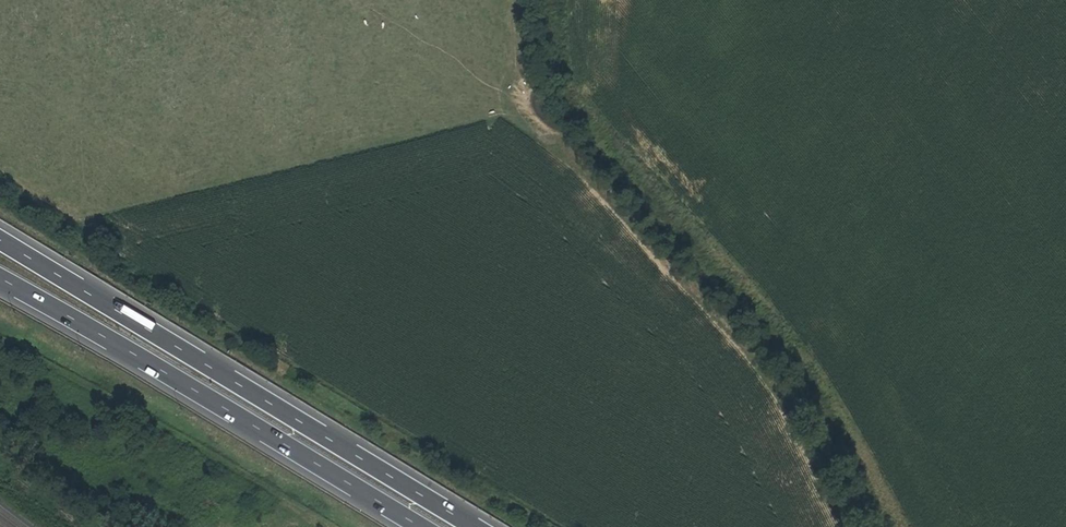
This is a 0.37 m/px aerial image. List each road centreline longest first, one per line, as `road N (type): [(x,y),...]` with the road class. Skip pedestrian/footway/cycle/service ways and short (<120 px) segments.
road 1 (motorway): [(476,526),(0,242)]
road 2 (motorway): [(0,278),(421,526)]

